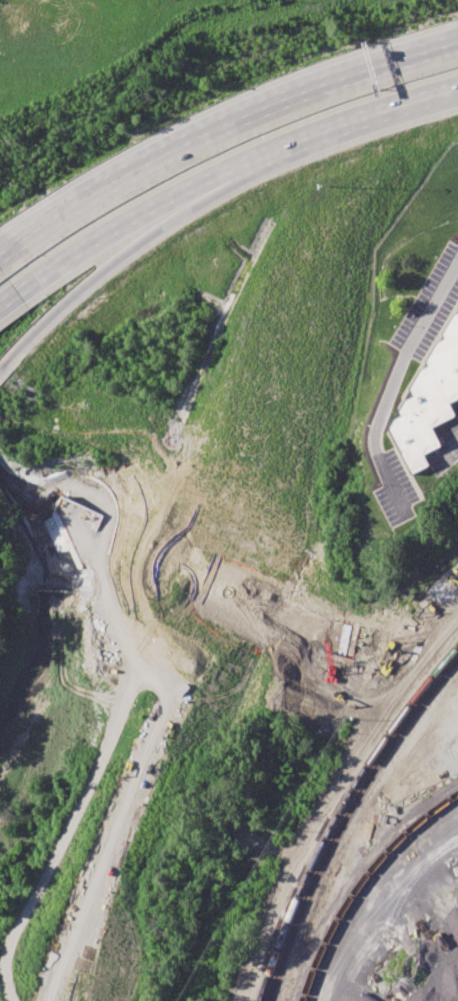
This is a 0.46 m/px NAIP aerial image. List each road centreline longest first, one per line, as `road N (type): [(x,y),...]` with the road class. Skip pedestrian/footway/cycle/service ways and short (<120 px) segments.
road 1 (track): [(10,1000),(7,950),(125,707),(121,533),(151,456),(136,437),(0,418)]
road 2 (motorway): [(457,50),(224,131),(15,251)]
road 3 (motorway): [(223,166),(457,82)]
road 4 (motorway): [(35,275),(223,166)]
road 5 (motorway): [(100,272),(223,166)]

